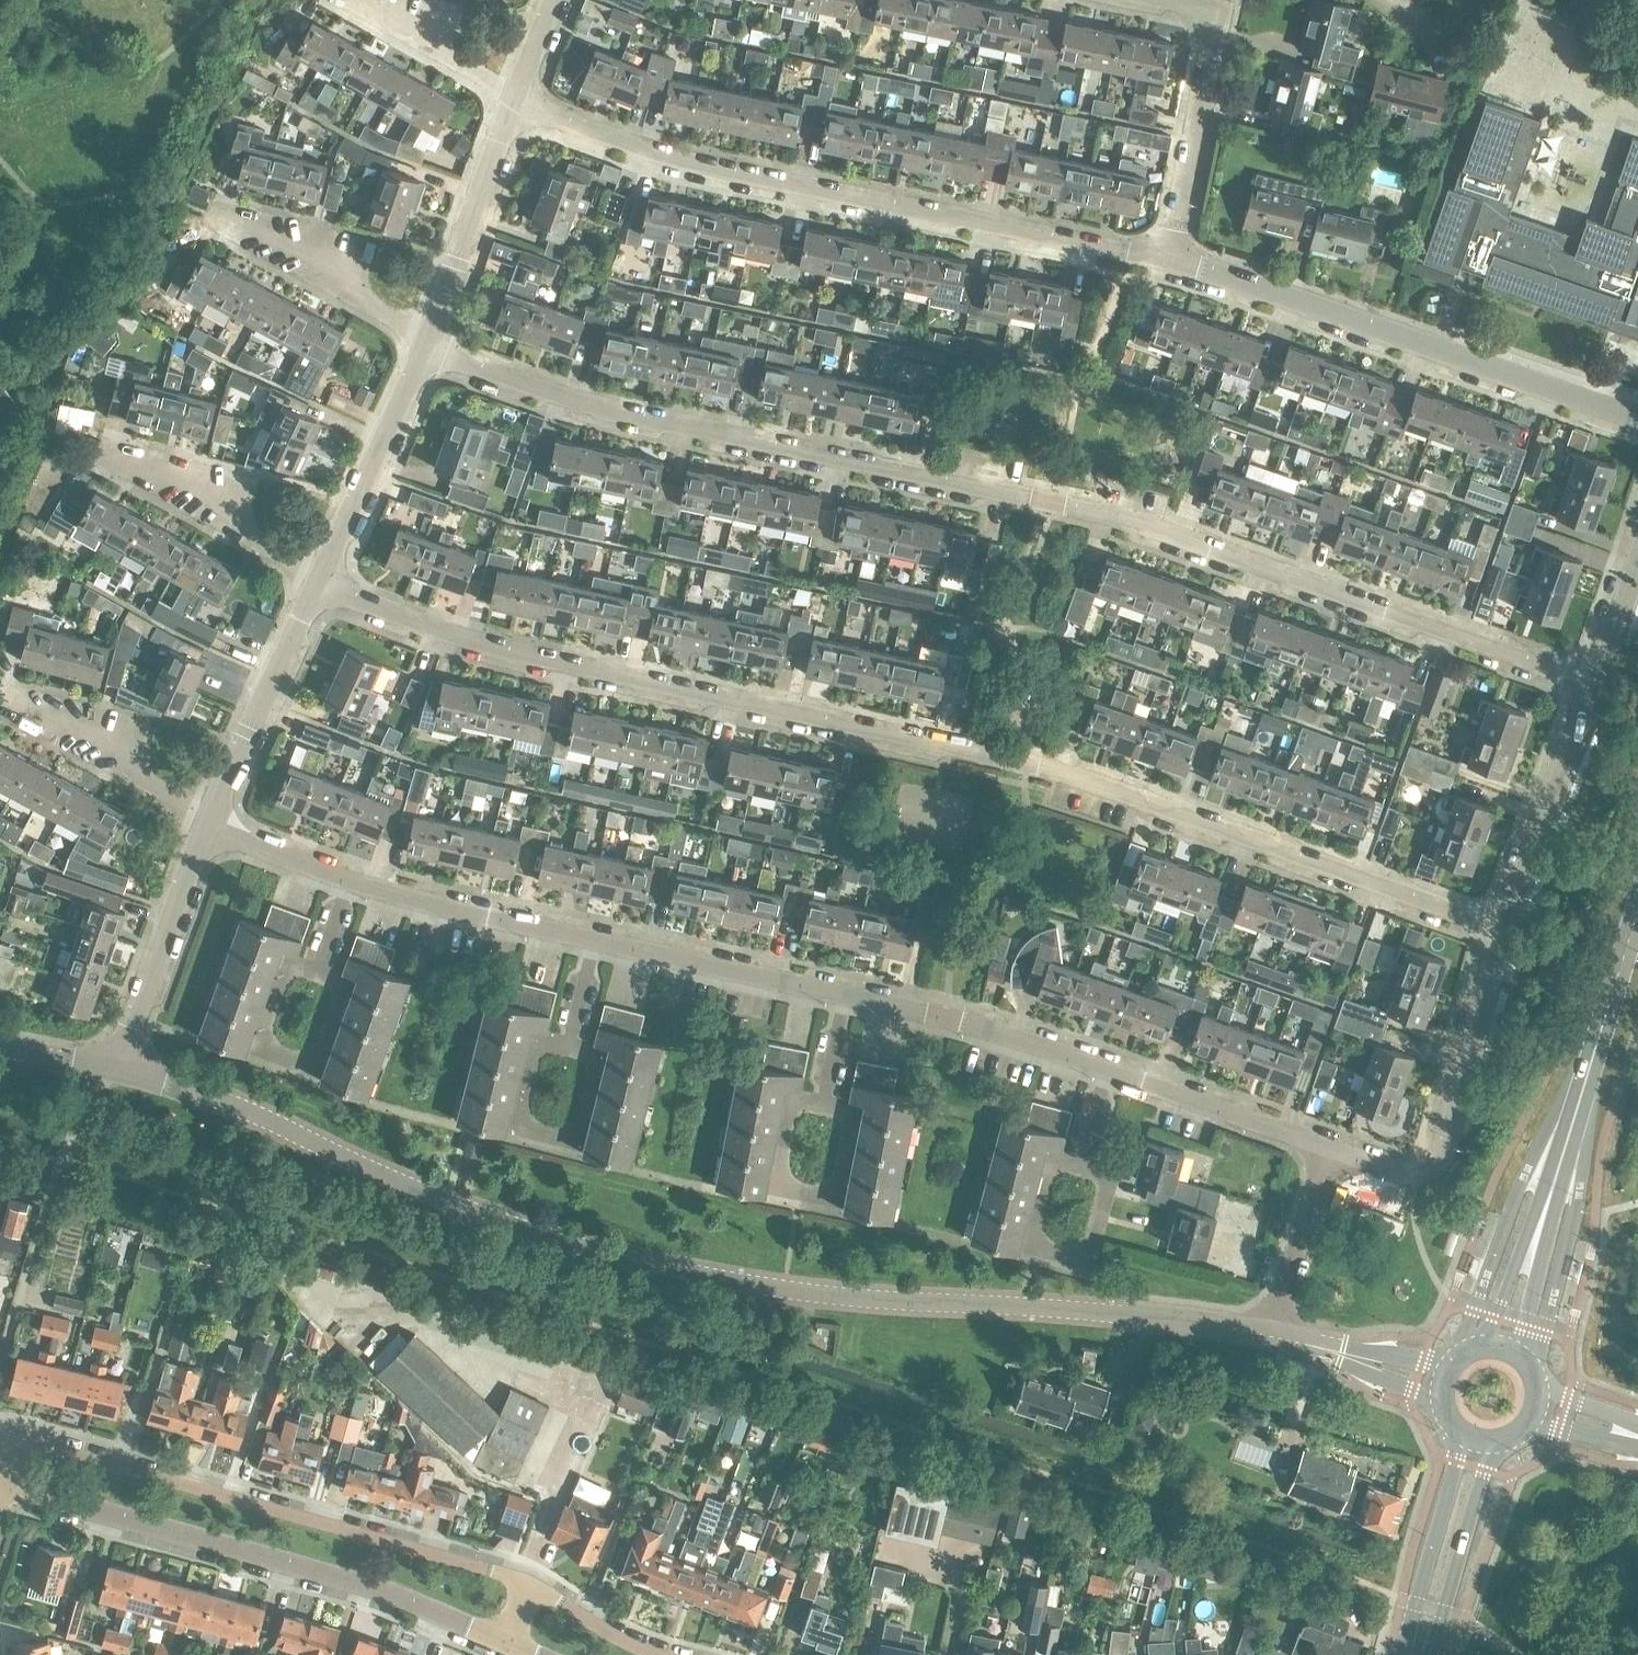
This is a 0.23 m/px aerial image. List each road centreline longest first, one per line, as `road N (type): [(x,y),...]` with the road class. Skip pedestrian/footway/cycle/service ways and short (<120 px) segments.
road 1 (residential): [(1505,930),(1027,764),(487,648),(322,588)]
road 2 (residential): [(436,349),(637,416),(1053,502),(1258,561),(1597,686)]
road 3 (tertiary): [(1274,1332),(832,1295),(641,1263),(451,1203),(248,1112),(113,1069)]
road 4 (residential): [(1169,259),(730,174),(548,118),(518,98)]
road 5 (residential): [(529,1583),(30,1442),(15,1452),(5,1484)]
road 6 (unclassified): [(507,1639),(391,1596),(5,1484)]
road 7 (residential): [(1637,418),(1169,259)]
road 8 (residential): [(1331,1147),(1405,1172),(1424,1170),(1443,1152),(1505,930)]
road 9 (residential): [(1107,1067),(845,993)]
road 10 (residential): [(322,588),(436,349)]
road 11 (residential): [(436,349),(518,98)]
road 12 (residential): [(214,827),(322,588)]
road 13 (residential): [(113,1069),(214,827)]
road 14 (residential): [(436,349),(210,217)]
road 15 (residential): [(1505,930),(1597,686)]
road 16 (residential): [(1081,1164),(1110,1172),(1090,1250),(1062,1262),(1039,1235),(1063,1158)]
road 17 (residential): [(845,993),(595,937)]
road 18 (residential): [(1169,259),(1219,12)]
road 19 (residential): [(595,937),(351,882)]
road 20 (residential): [(214,827),(117,751),(0,707)]
road 21 (residential): [(317,973),(344,982),(320,1050),(283,1055),(263,1026),(288,962)]
road 22 (tertiary): [(1575,1116),(1495,1342)]
road 23 (residential): [(567,1047),(595,1055),(574,1127),(547,1135),(526,1109),(545,1039)]
road 24 (residential): [(1331,1147),(1107,1067)]
road 25 (tertiary): [(1536,1350),(1575,1116)]
road 26 (residential): [(822,1103),(854,1111),(838,1176),(810,1188),(785,1160),(800,1096)]
road 27 (tertiary): [(1472,1429),(1419,1627),(1421,1654)]
road 28 (tertiary): [(1431,1654),(1447,1631),(1501,1439)]
road 29 (tertiary): [(1575,1116),(1637,911)]
road 30 (residential): [(322,588),(145,477)]
road 31 (residential): [(518,98),(347,0)]
road 32 (residential): [(1274,1332),(1331,1147)]
road 33 (tertiary): [(1447,1373),(1274,1332)]
road 34 (residential): [(663,1654),(621,1640),(529,1583)]
road 35 (residential): [(351,882),(214,827)]
road 36 (residential): [(1597,686),(1637,561)]

